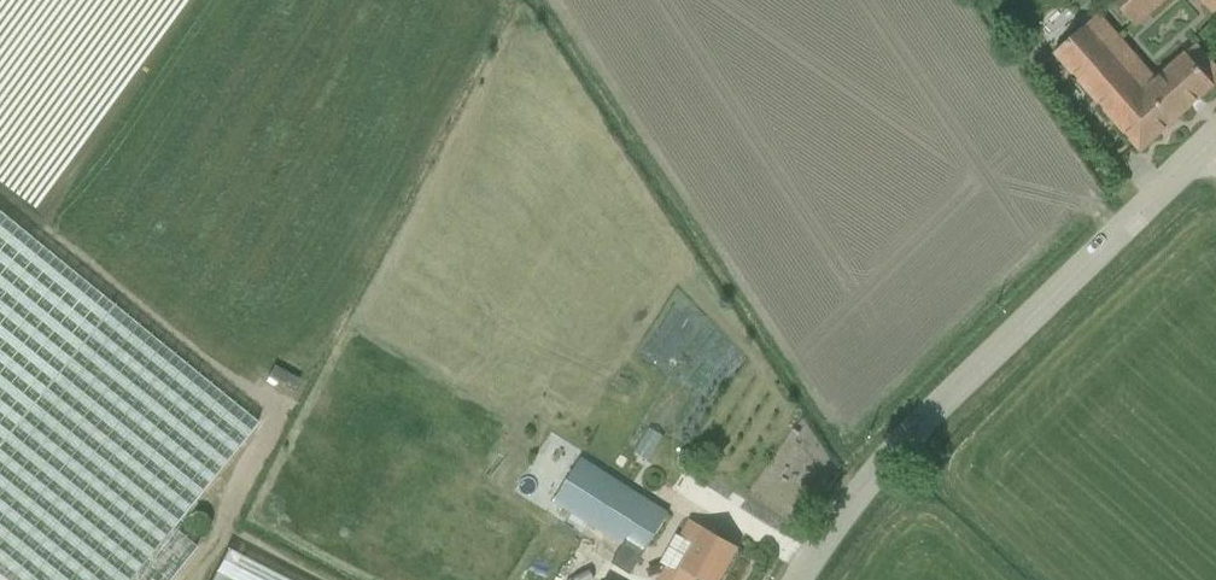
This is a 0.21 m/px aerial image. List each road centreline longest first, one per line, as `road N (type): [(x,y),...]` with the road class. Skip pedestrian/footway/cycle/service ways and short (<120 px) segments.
road 1 (tertiary): [(1215,137),(883,467),(799,579)]

